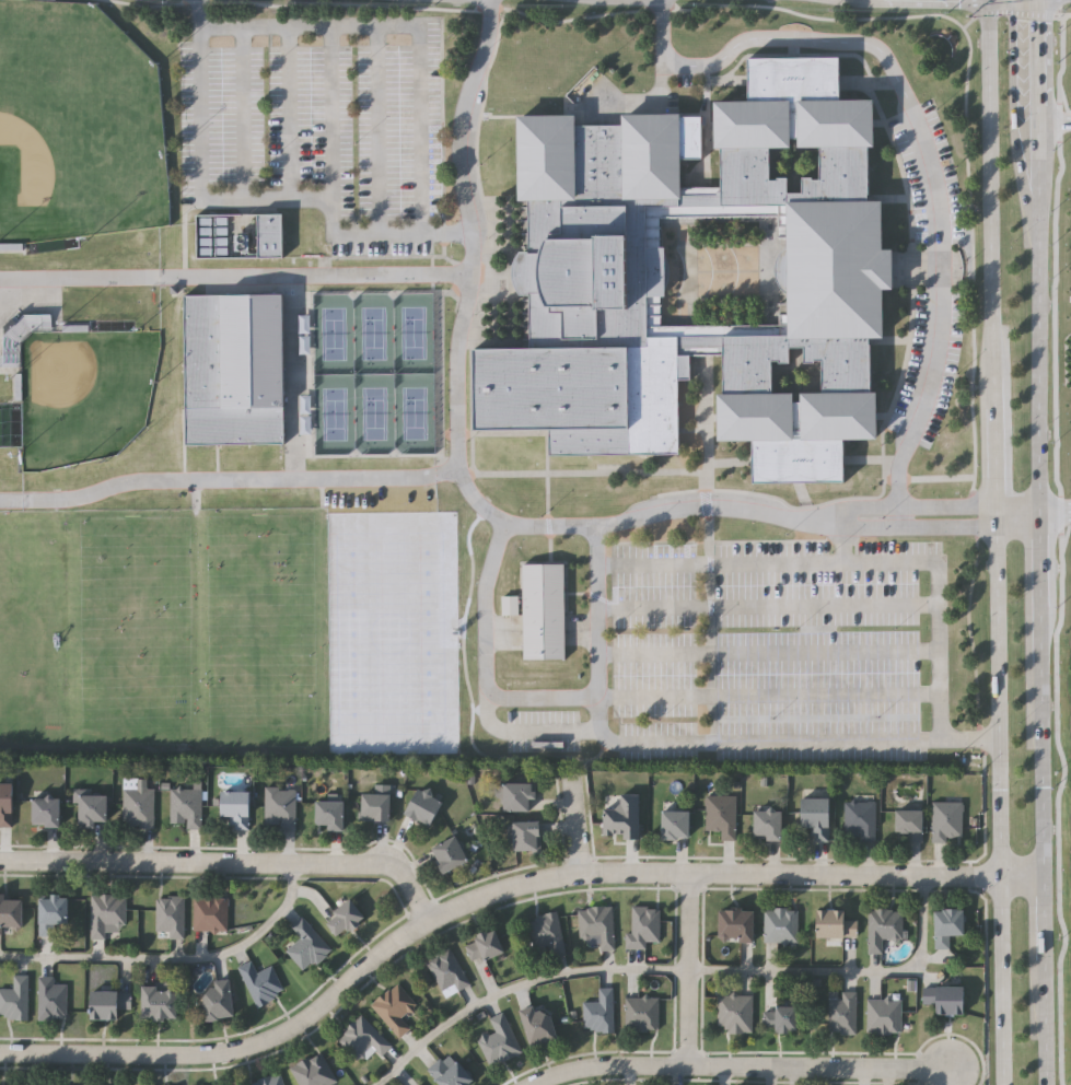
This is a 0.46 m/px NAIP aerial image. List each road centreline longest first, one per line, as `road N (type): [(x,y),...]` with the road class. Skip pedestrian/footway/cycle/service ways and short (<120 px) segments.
road 1 (residential): [(1043,874),(557,870),(420,914),(315,1004),(257,1038),(217,1046),(0,1046)]
road 2 (secondary): [(988,0),(1000,1084)]
road 3 (residential): [(420,914),(389,867),(368,861),(0,855)]
road 4 (residential): [(532,1084),(609,1064),(951,1073)]
road 5 (secondary): [(1041,516),(1040,222)]
road 6 (secondary): [(1040,222),(1037,0)]
road 7 (residential): [(687,1064),(689,870)]
road 8 (secondary): [(1043,874),(1041,684)]
road 9 (secondary): [(1041,684),(1041,516)]

